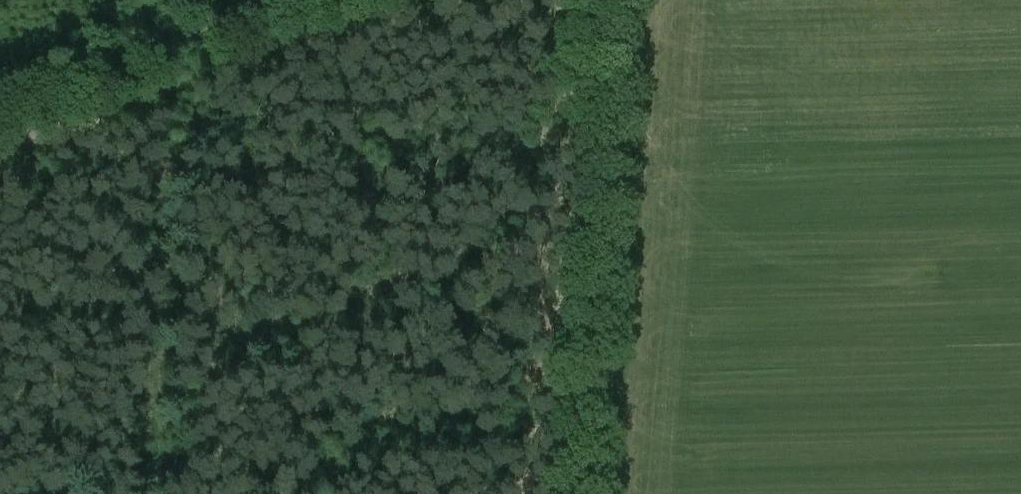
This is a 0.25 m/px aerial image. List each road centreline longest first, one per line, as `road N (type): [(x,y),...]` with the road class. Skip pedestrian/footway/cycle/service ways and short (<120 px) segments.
road 1 (track): [(603,493),(639,0)]

